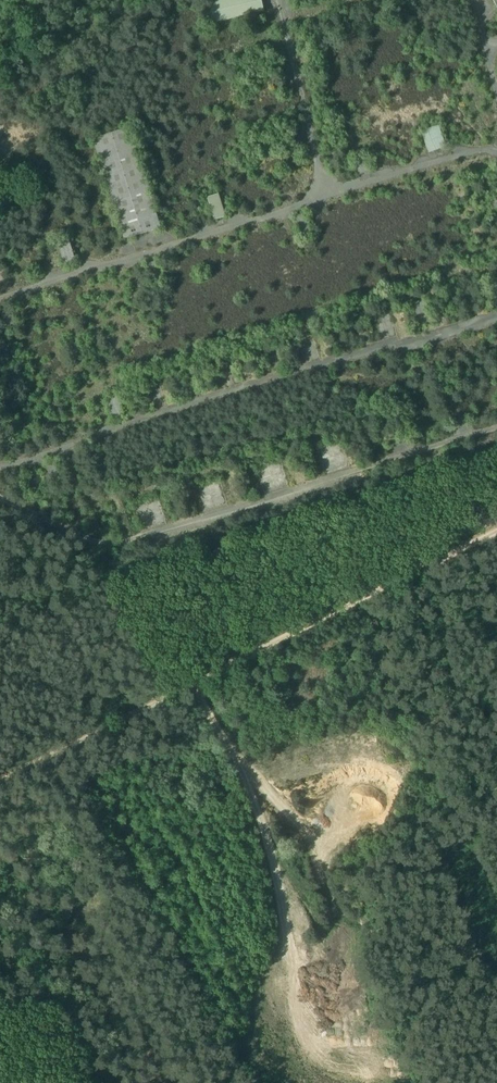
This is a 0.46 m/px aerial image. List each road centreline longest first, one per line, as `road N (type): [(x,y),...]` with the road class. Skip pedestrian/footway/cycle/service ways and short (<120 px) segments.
road 1 (track): [(496,533),(0,786)]
road 2 (track): [(266,820),(203,702)]

